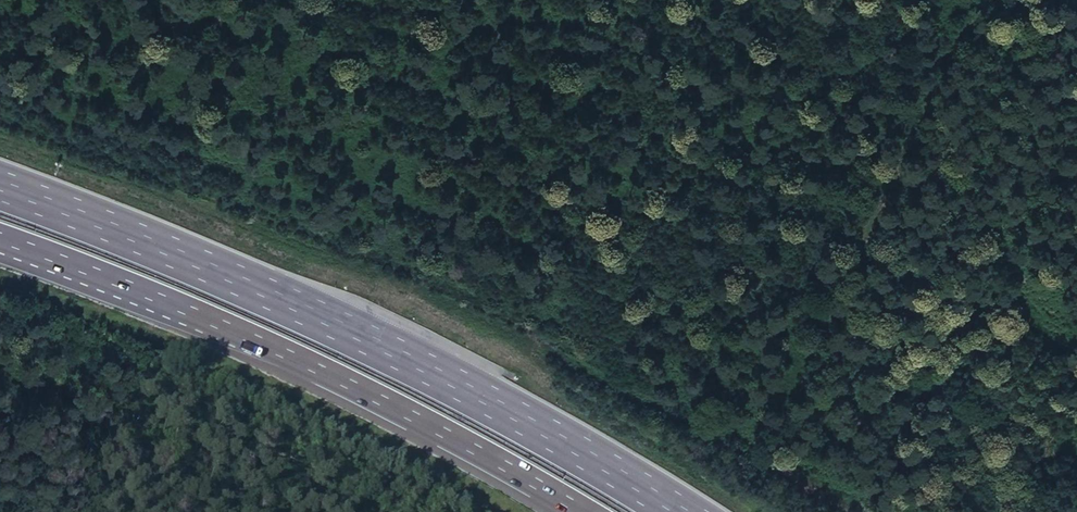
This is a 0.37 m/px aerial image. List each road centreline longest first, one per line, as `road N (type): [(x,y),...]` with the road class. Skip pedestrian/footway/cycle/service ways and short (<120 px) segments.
road 1 (motorway): [(669,511),(342,328),(0,185)]
road 2 (motorway): [(0,243),(320,372),(580,511)]
road 3 (track): [(764,443),(932,95),(986,0)]

